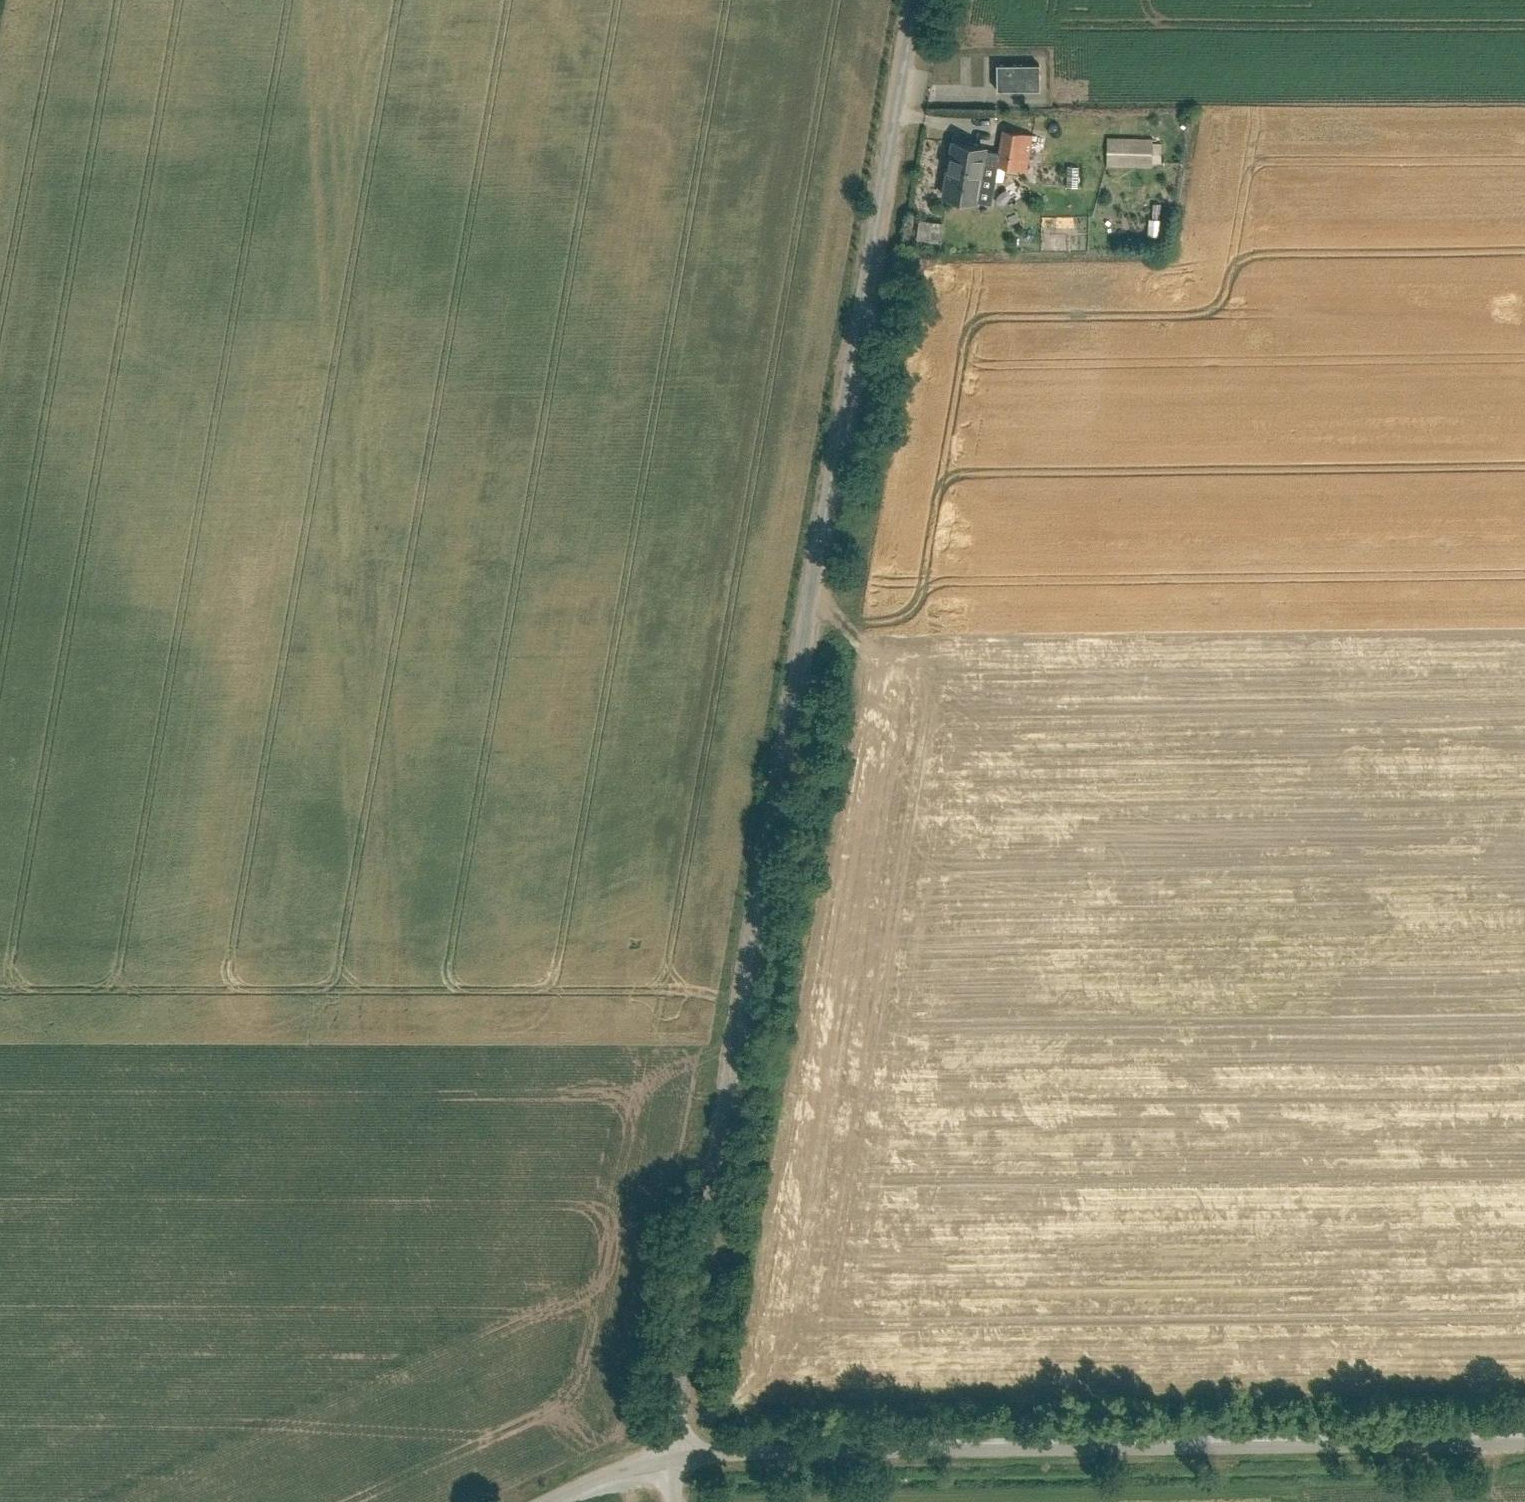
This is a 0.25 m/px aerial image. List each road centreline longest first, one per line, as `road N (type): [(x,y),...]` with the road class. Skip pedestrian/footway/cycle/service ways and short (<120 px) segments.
road 1 (unclassified): [(916,0),(671,1459)]
road 2 (unclassified): [(671,1459),(1524,1449)]

